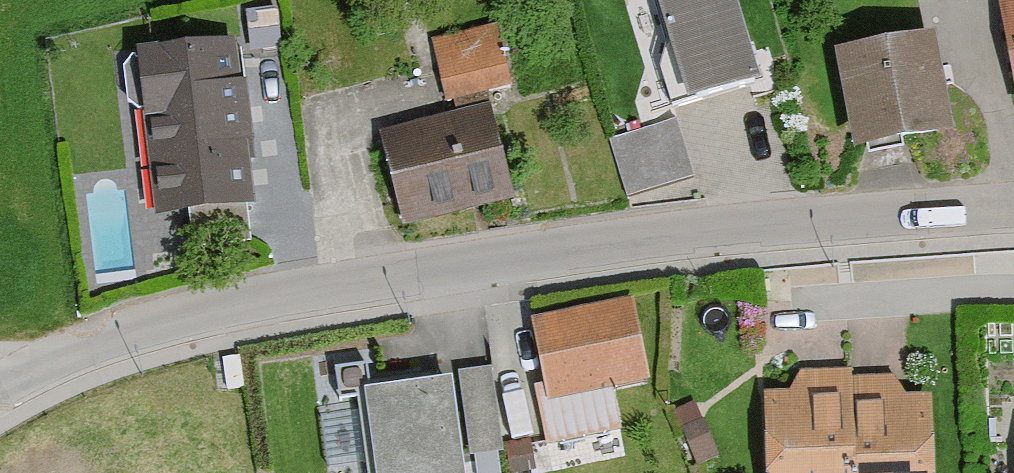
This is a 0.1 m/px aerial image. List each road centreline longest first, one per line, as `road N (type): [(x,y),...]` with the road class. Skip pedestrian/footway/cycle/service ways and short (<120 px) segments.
road 1 (residential): [(1013,206),(683,231),(360,284),(189,316),(43,368),(0,393)]

